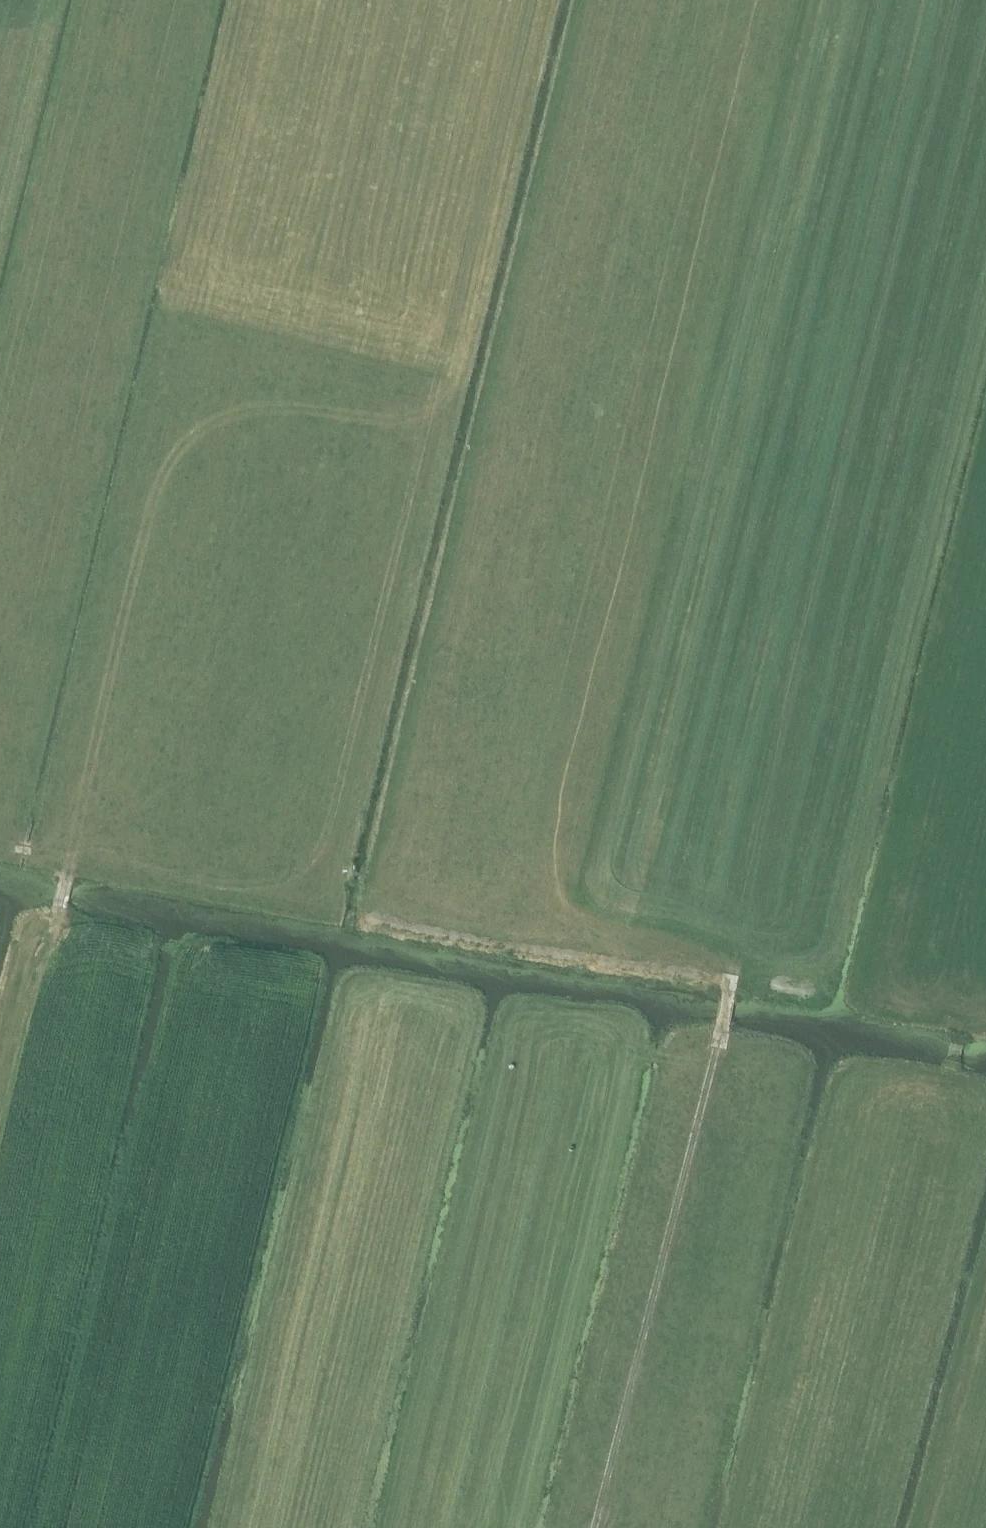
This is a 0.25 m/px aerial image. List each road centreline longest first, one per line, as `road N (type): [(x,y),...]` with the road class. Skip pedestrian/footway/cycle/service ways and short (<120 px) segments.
road 1 (track): [(595,1527),(730,989)]

